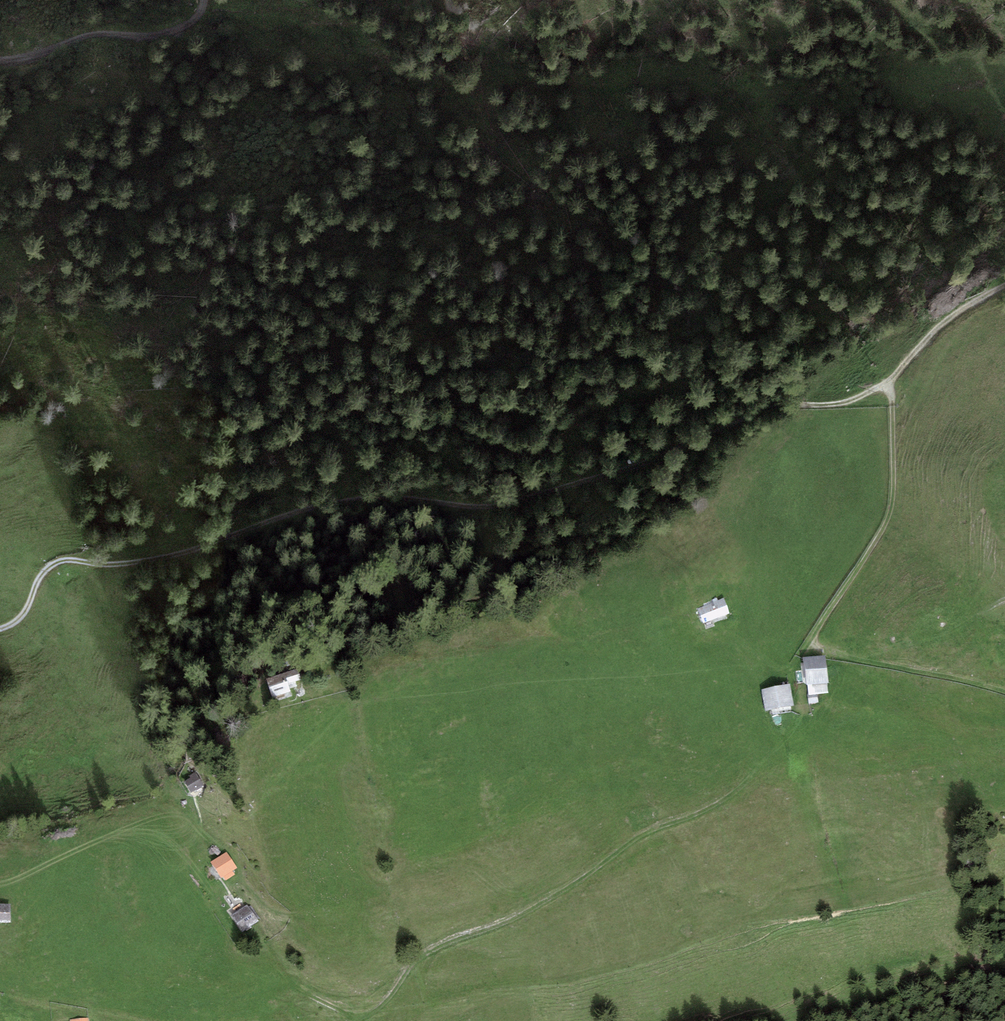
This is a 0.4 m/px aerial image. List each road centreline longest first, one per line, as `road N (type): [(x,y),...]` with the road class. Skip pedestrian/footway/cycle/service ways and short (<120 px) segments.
road 1 (track): [(0,628),(13,625),(48,568),(66,560),(103,566),(180,553),(318,503),(407,496),(502,505),(636,465),(755,412),(844,404),(886,387)]
road 2 (track): [(886,387),(893,492),(886,523),(809,642)]
road 3 (track): [(202,0),(189,24),(171,33),(91,35),(0,61)]
road 4 (track): [(1004,695),(818,651),(809,642)]
road 5 (track): [(886,387),(929,333),(981,296)]

